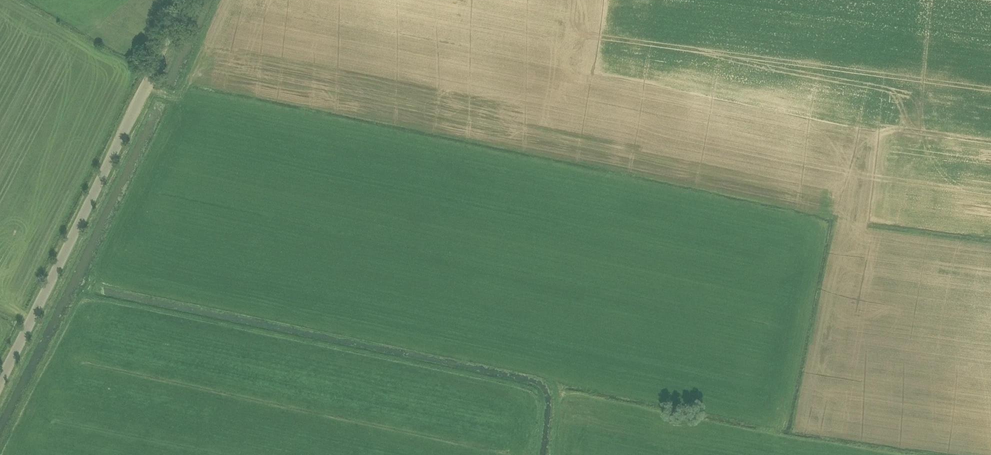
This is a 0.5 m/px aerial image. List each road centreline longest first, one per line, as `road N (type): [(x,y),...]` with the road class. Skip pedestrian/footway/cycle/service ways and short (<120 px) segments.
road 1 (tertiary): [(0,385),(186,0)]

